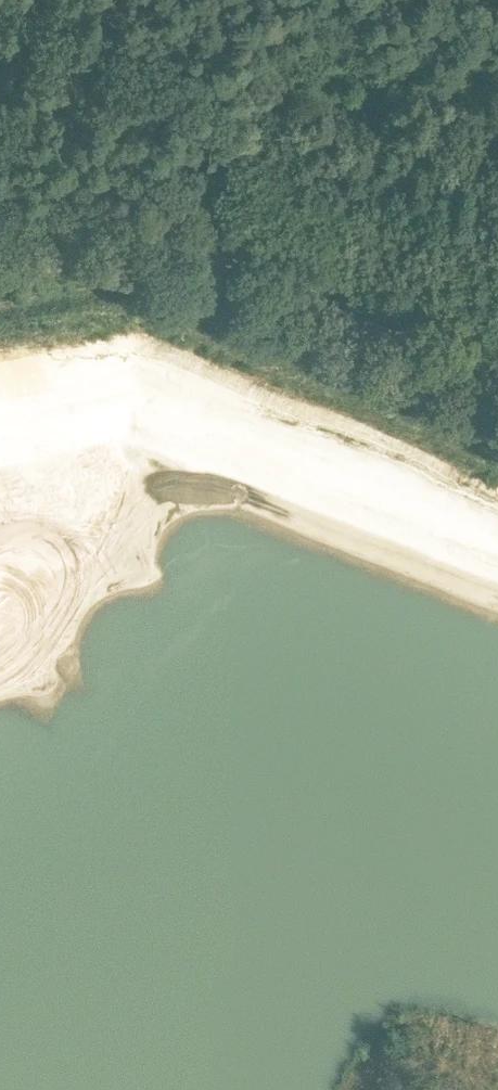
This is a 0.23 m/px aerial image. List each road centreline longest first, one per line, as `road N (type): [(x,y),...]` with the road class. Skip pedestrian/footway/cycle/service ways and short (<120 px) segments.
road 1 (track): [(497,379),(234,272)]
road 2 (track): [(234,272),(139,259),(0,273)]

